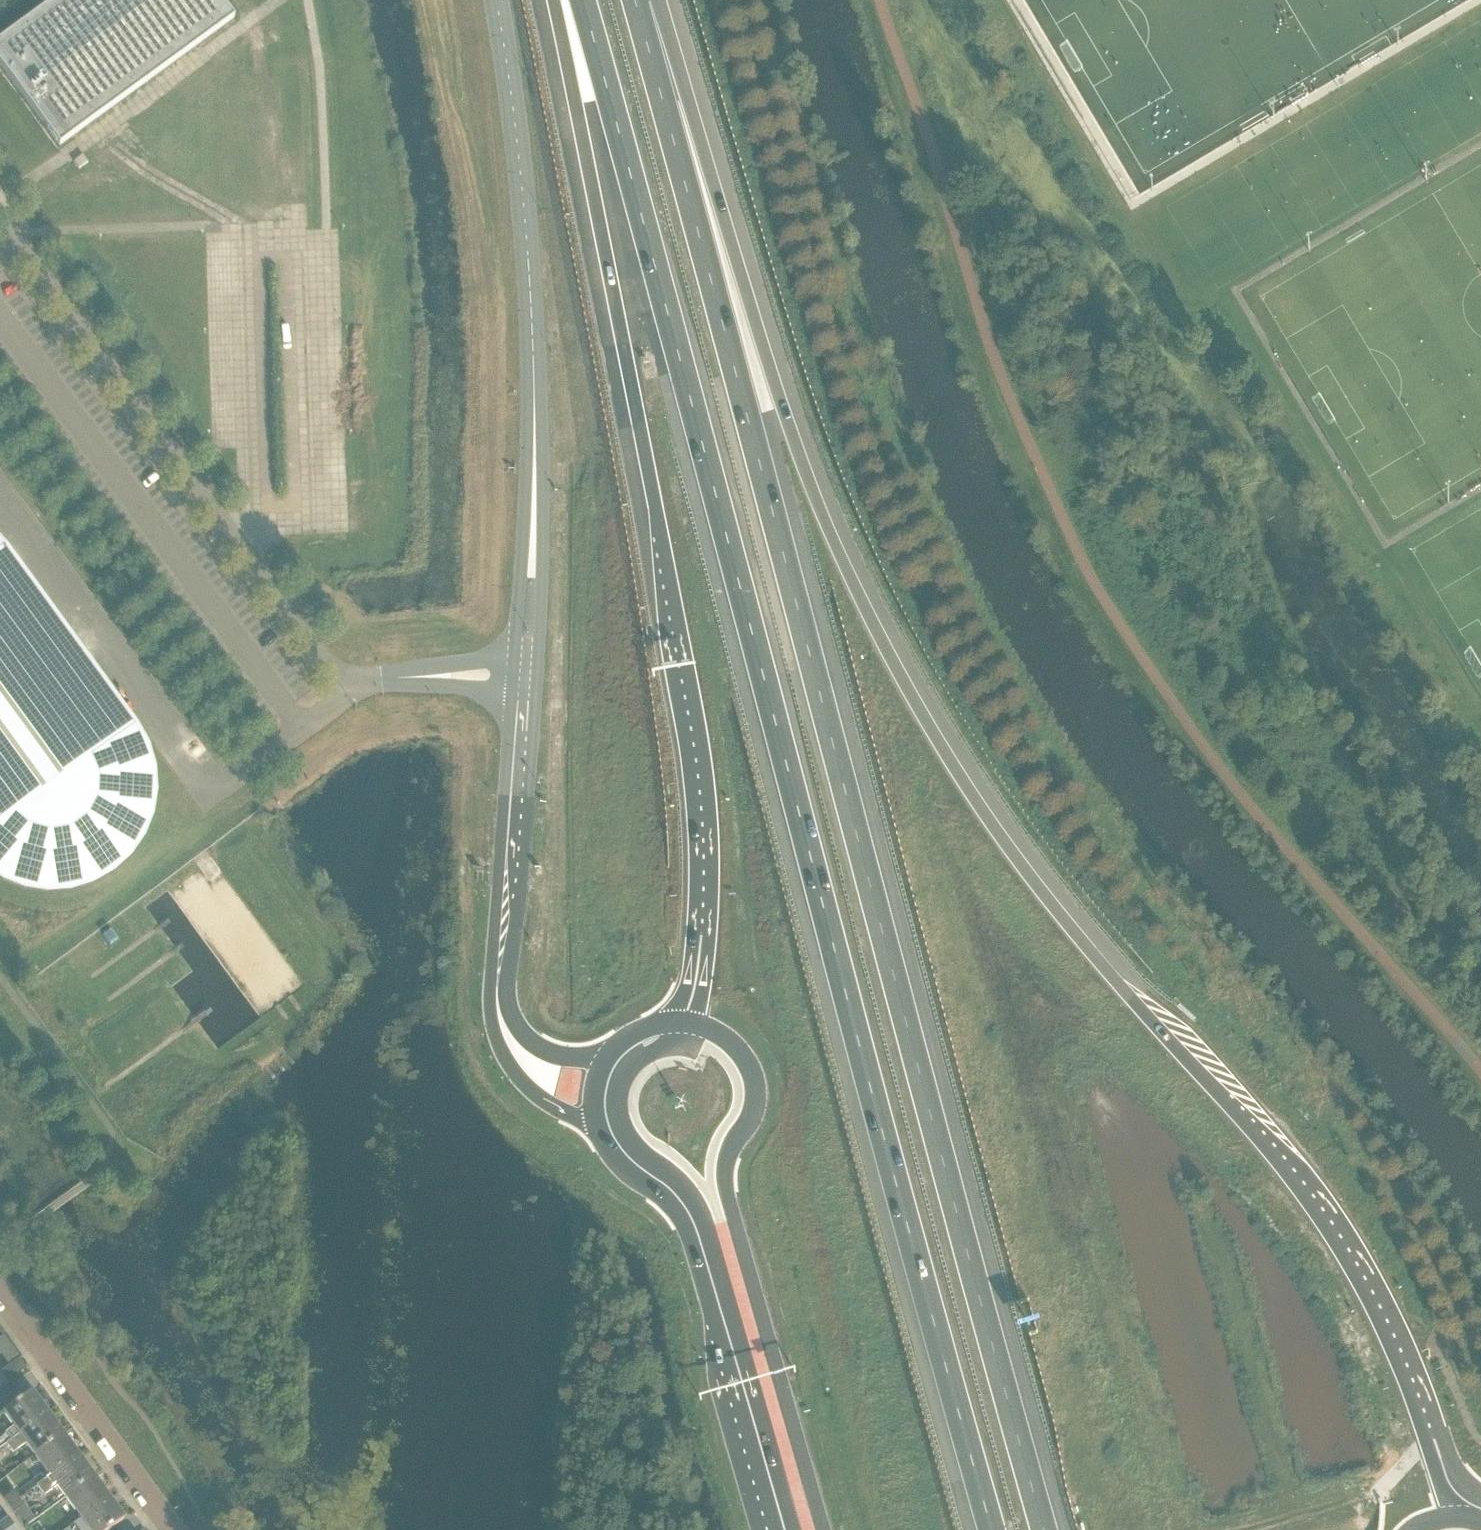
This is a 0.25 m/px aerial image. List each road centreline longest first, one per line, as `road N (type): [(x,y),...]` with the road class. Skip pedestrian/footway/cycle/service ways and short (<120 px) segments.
road 1 (motorway): [(1422,1427),(1370,1305),(1301,1193),(1051,904),(921,712),(827,528),(636,3)]
road 2 (motorway): [(580,0),(992,1529)]
road 3 (motorway): [(1044,1529),(636,3)]
road 4 (motorway): [(561,0),(700,727),(710,803),(710,920)]
road 5 (unclassified): [(0,222),(323,663),(348,680),(414,677)]
road 6 (secondary): [(696,1024),(630,1067),(615,1108),(634,1150),(699,1213),(792,1529)]
road 7 (secondary): [(824,1529),(726,1197),(726,1160),(750,1118),(749,1074),(725,1040),(696,1024)]
road 8 (secondary): [(534,519),(528,252),(497,0)]
road 9 (secondary): [(596,1126),(610,1159),(684,1227),(768,1529)]
road 10 (secondary): [(519,1057),(497,1008),(525,681)]
road 11 (unclassified): [(171,1529),(0,1298)]
road 12 (secondary): [(525,681),(540,623),(534,519)]
road 13 (secondary): [(534,519),(517,621),(525,681)]

